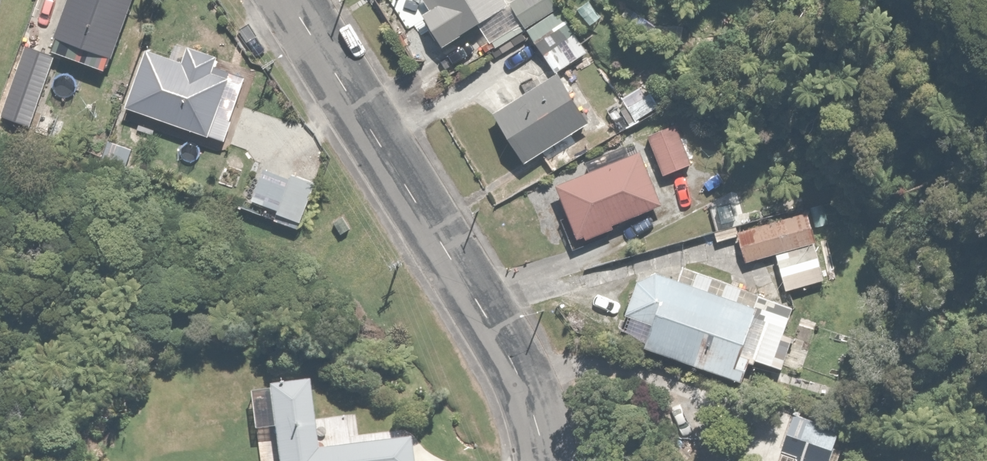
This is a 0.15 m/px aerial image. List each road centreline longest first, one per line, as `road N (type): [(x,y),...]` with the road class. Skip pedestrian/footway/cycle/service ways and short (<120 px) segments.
road 1 (residential): [(287,0),(484,307),(549,460)]

